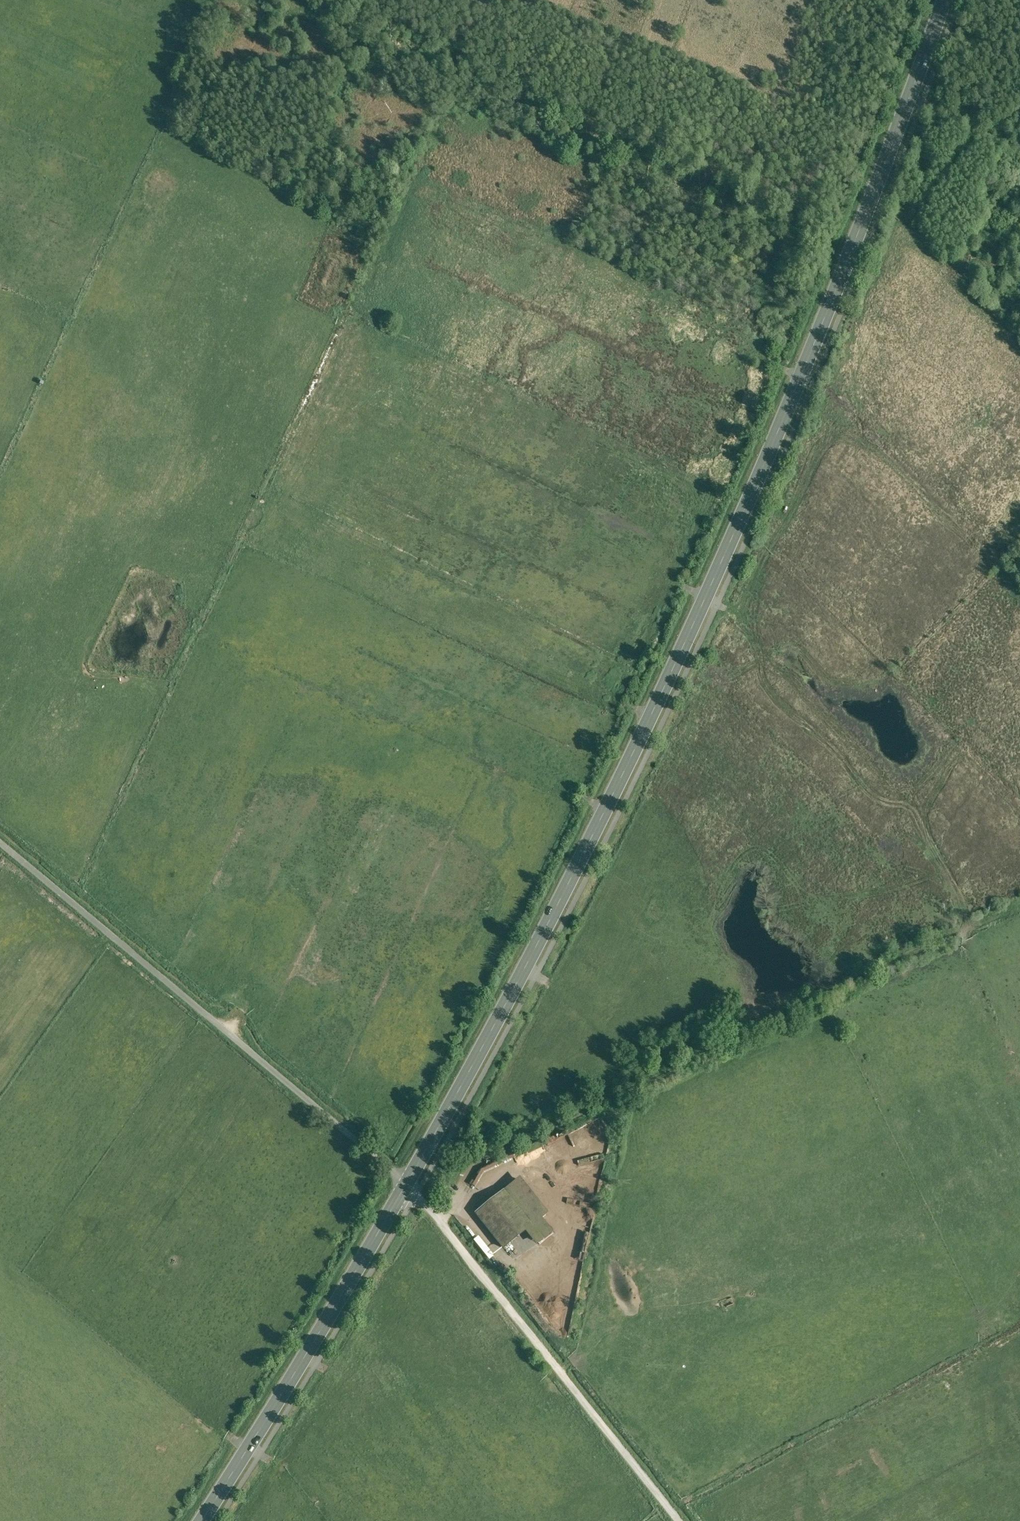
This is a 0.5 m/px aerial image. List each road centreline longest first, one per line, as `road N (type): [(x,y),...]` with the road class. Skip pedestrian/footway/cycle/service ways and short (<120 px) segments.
road 1 (primary): [(405,1183),(646,720),(798,378),(941,0)]
road 2 (unclassified): [(0,845),(405,1183)]
road 3 (track): [(405,1183),(677,1520)]
road 4 (primary): [(201,1520),(405,1183)]

